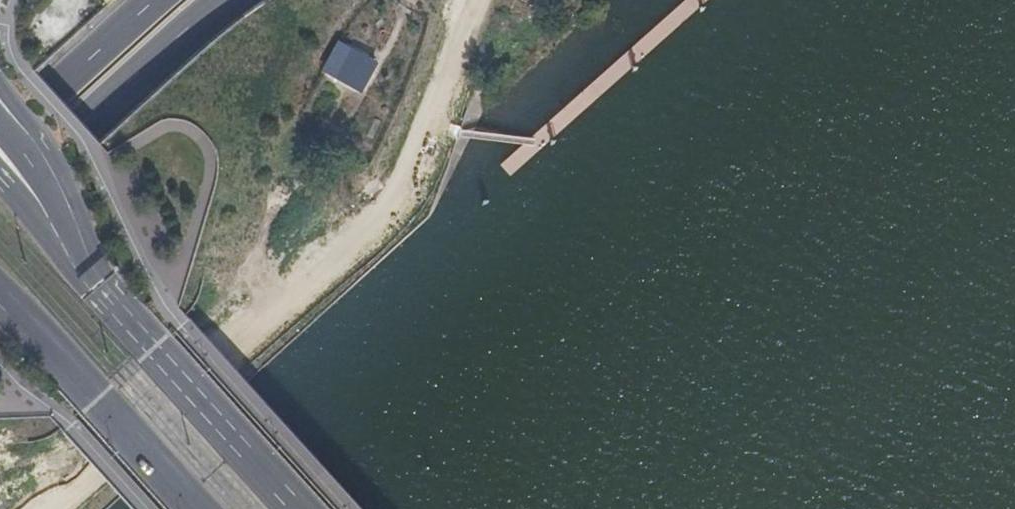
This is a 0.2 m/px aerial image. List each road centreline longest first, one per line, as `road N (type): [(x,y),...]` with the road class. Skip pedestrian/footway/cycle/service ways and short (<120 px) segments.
road 1 (primary): [(0,202),(232,0)]
road 2 (primary): [(0,290),(202,508)]
road 3 (primary): [(130,319),(97,265),(52,157),(0,82)]
road 4 (primary): [(301,508),(130,319)]
road 5 (primary): [(158,0),(0,146)]
road 6 (primary): [(70,252),(22,154),(0,126)]

